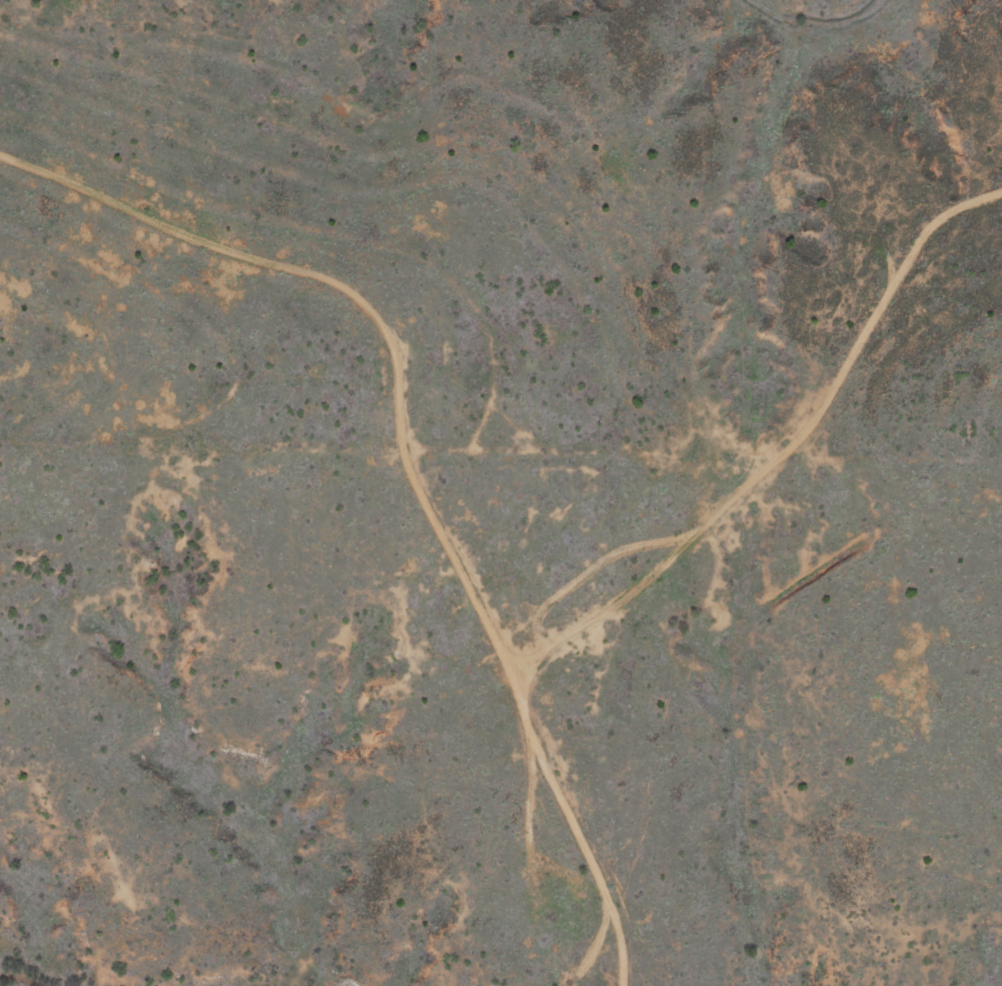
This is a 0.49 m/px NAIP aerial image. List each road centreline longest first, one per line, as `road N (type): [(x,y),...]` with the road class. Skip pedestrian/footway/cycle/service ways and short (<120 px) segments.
road 1 (residential): [(291,271),(348,291),(389,353),(404,477),(466,648),(507,673),(518,735),(569,813),(620,952),(620,985)]
road 2 (residential): [(1001,199),(903,229),(770,462),(708,498),(610,611),(507,673)]
road 3 (residential): [(291,271),(0,169)]

